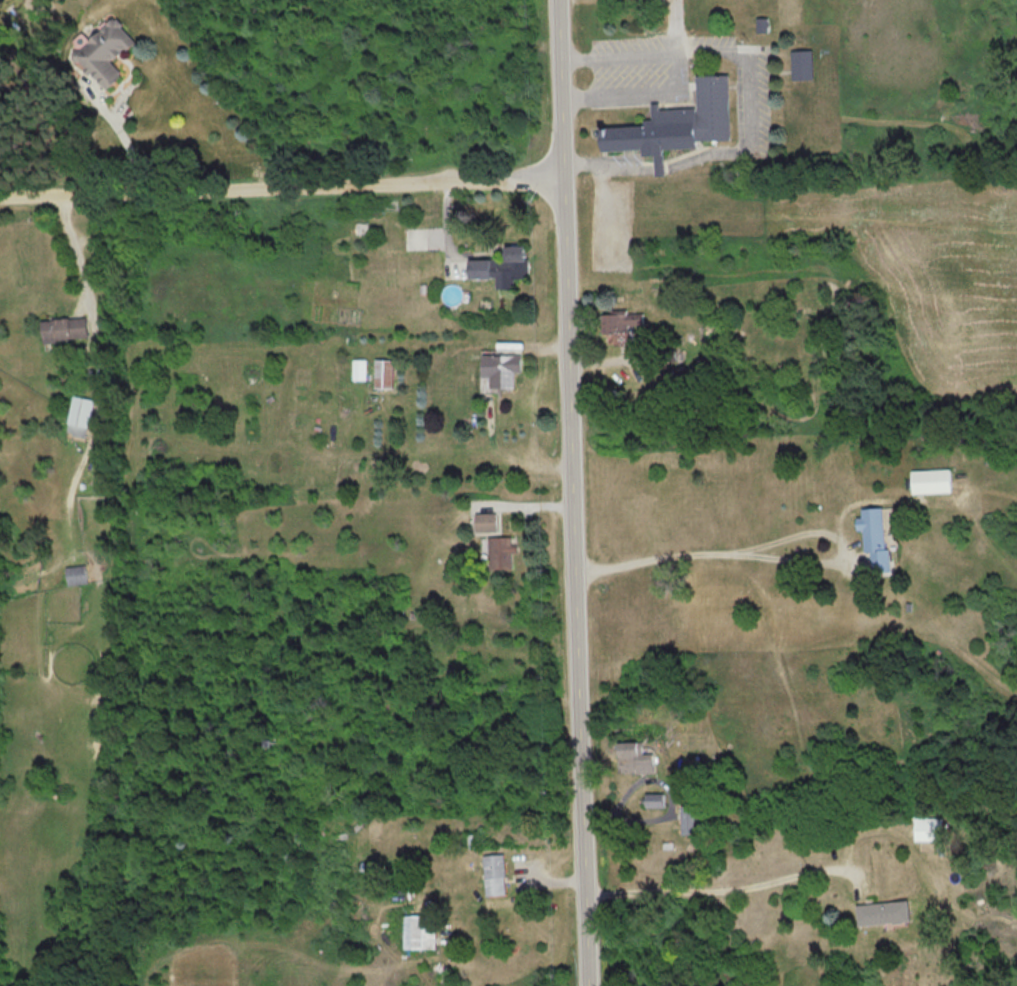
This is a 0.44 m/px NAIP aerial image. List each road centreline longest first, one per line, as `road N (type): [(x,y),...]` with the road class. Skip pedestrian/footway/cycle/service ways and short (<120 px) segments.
road 1 (tertiary): [(567,0),(594,985)]
road 2 (residential): [(572,170),(0,193)]
road 3 (residential): [(61,190),(93,284),(100,374),(70,502)]

